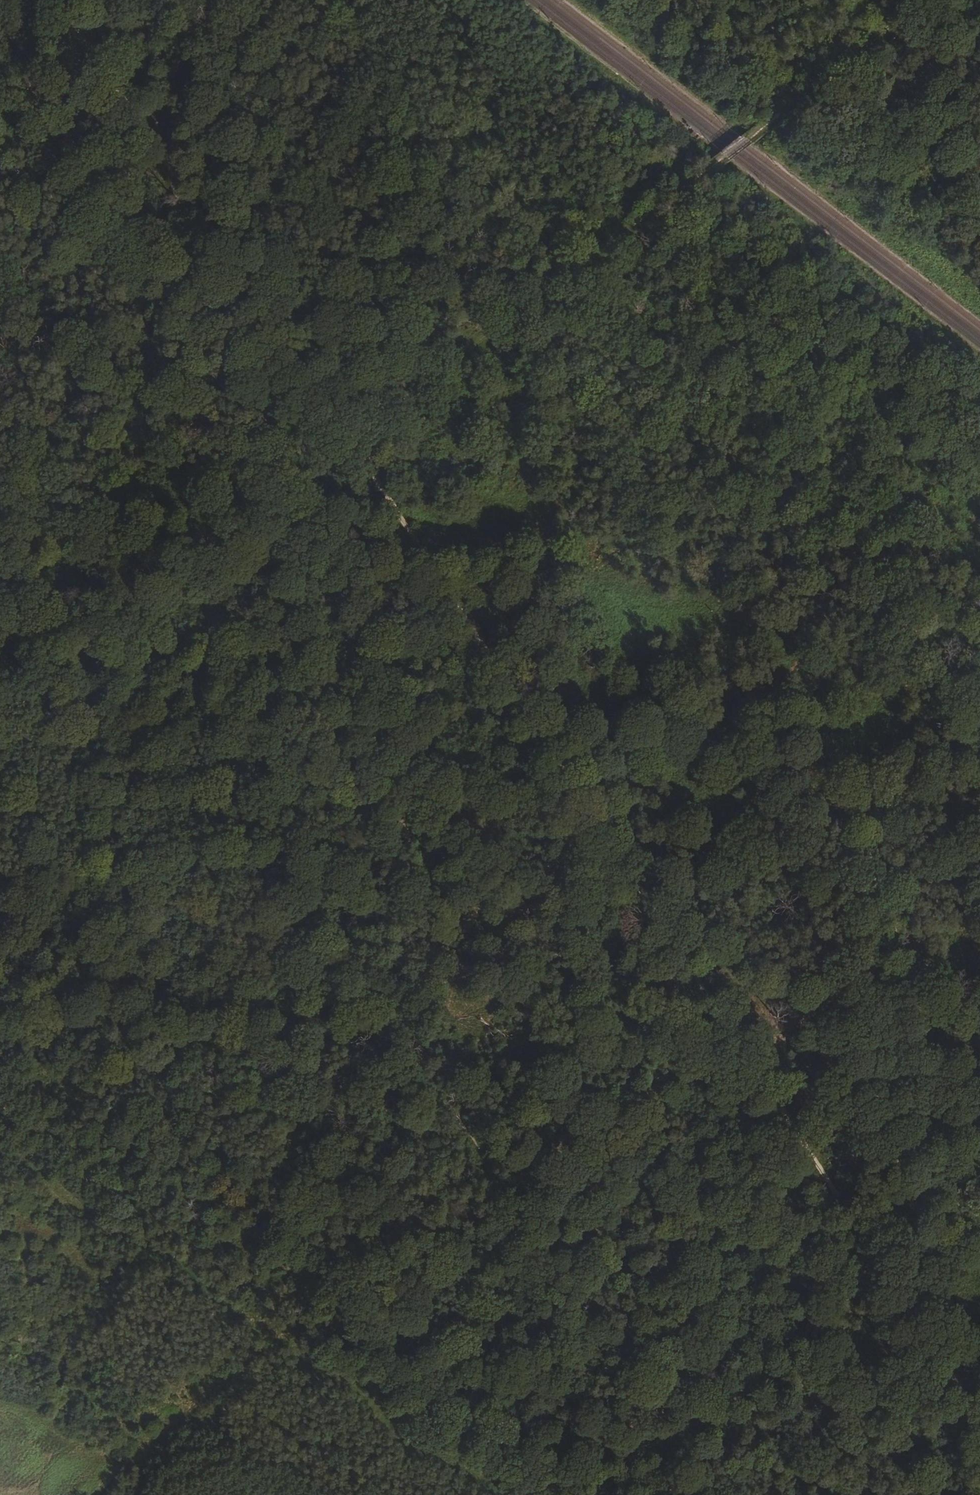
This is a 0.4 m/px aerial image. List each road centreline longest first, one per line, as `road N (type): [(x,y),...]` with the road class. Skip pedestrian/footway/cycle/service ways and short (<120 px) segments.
road 1 (track): [(349,444),(0,714)]
road 2 (track): [(690,180),(349,444)]
road 3 (track): [(690,180),(932,0)]

